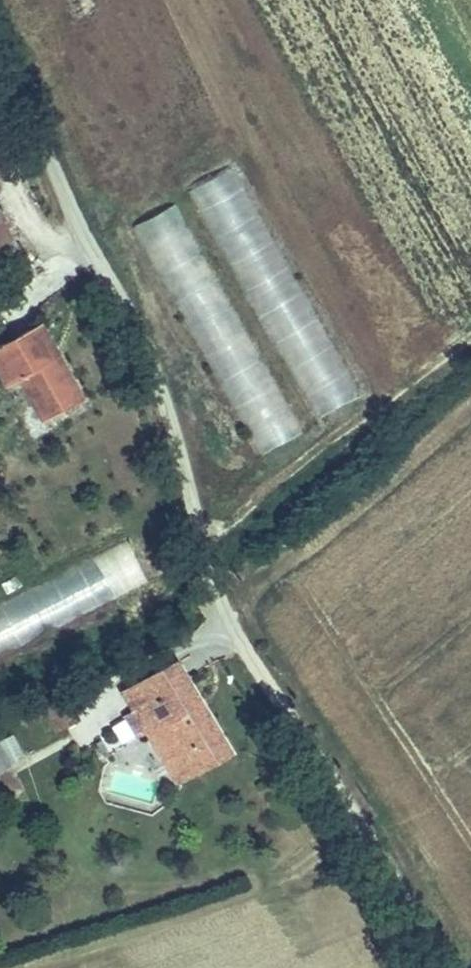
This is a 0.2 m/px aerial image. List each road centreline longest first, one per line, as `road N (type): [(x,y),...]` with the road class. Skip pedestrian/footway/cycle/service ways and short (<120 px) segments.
road 1 (unclassified): [(0,74),(115,294),(170,427),(224,602),(447,967)]

